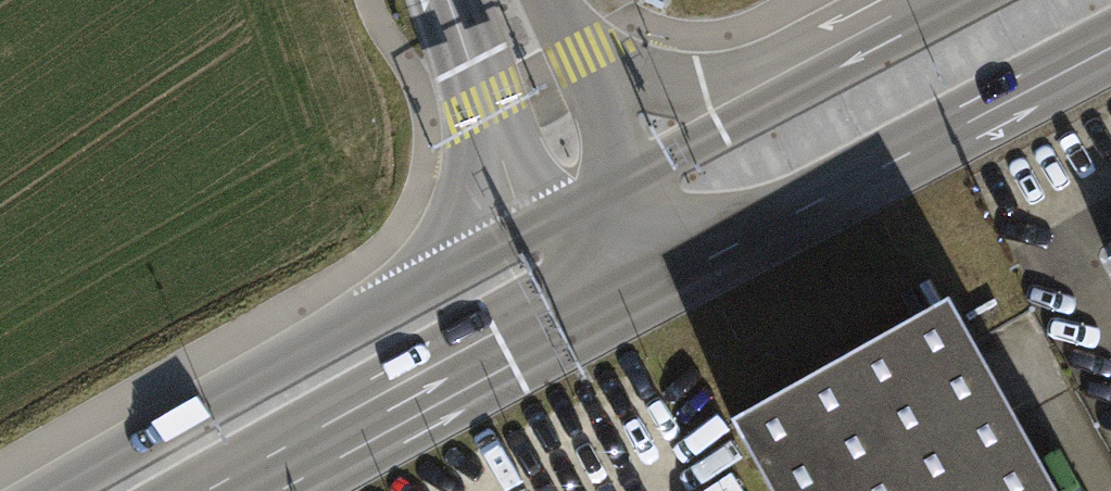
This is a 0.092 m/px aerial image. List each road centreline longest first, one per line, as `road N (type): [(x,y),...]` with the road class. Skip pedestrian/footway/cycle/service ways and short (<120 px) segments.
road 1 (tertiary): [(576,209),(62,490)]
road 2 (tertiary): [(623,294),(1110,54)]
road 3 (tertiary): [(976,0),(576,209)]
road 4 (tertiary): [(253,490),(504,350),(623,294)]
road 5 (unclassified): [(488,0),(576,209)]

